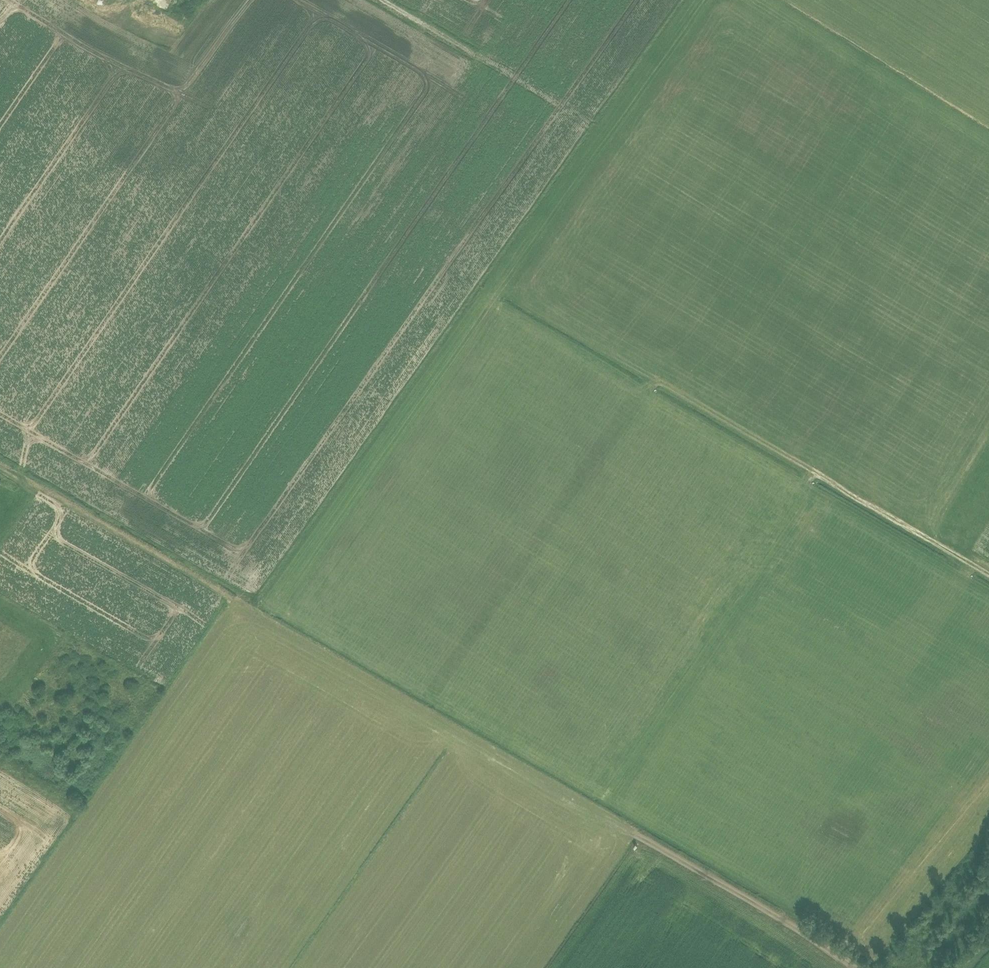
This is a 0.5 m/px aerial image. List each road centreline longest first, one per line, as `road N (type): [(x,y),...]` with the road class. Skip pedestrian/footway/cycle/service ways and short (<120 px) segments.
road 1 (track): [(851,967),(640,838)]

